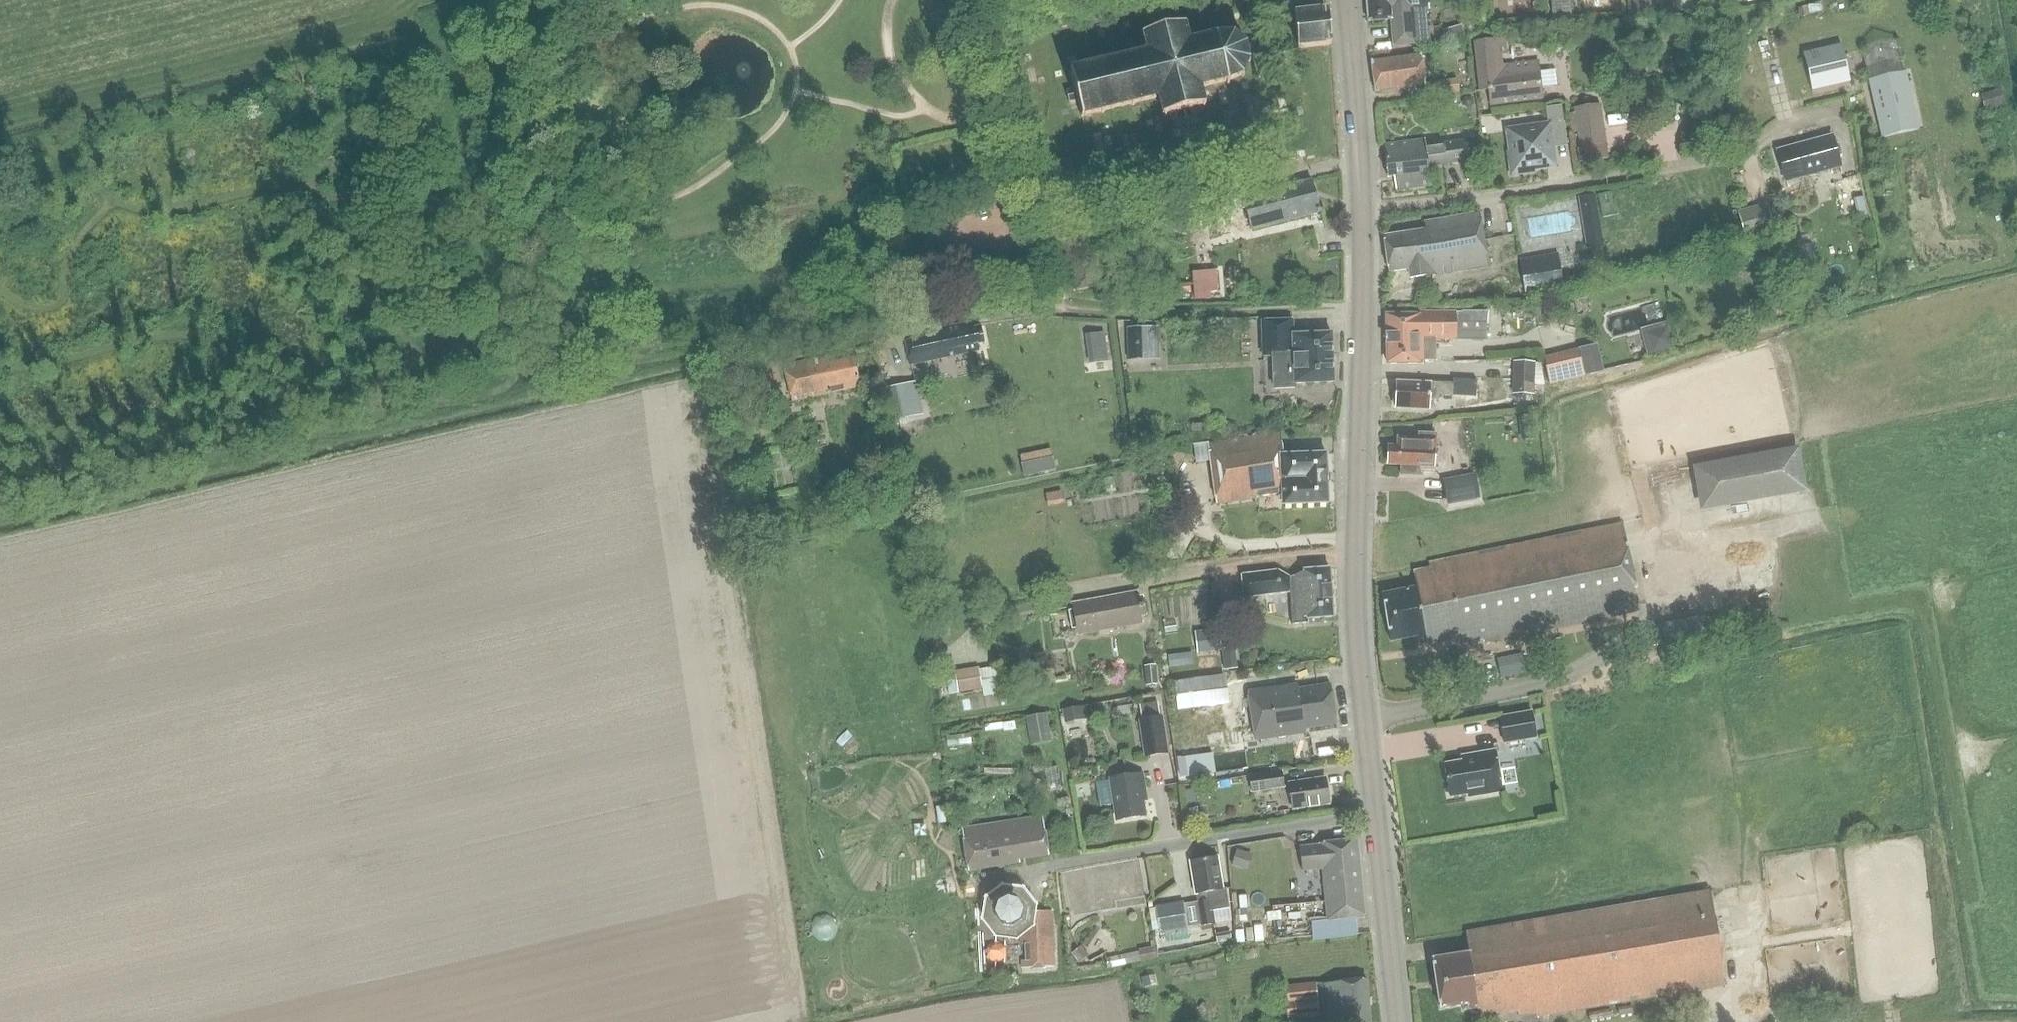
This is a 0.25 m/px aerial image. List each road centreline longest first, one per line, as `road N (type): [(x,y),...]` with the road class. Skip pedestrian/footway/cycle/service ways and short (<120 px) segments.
road 1 (tertiary): [(1373,817),(1353,575),(1362,213)]
road 2 (residential): [(1360,161),(1035,236),(1017,216),(962,47),(968,17),(987,0)]
road 3 (track): [(839,342),(924,321),(1036,308),(1363,308)]
road 4 (residential): [(1362,213),(1738,153),(1831,113)]
road 5 (unclassified): [(1071,863),(1373,817)]
road 6 (tertiary): [(1395,1021),(1373,817)]
road 7 (tertiary): [(1360,161),(1349,0)]

